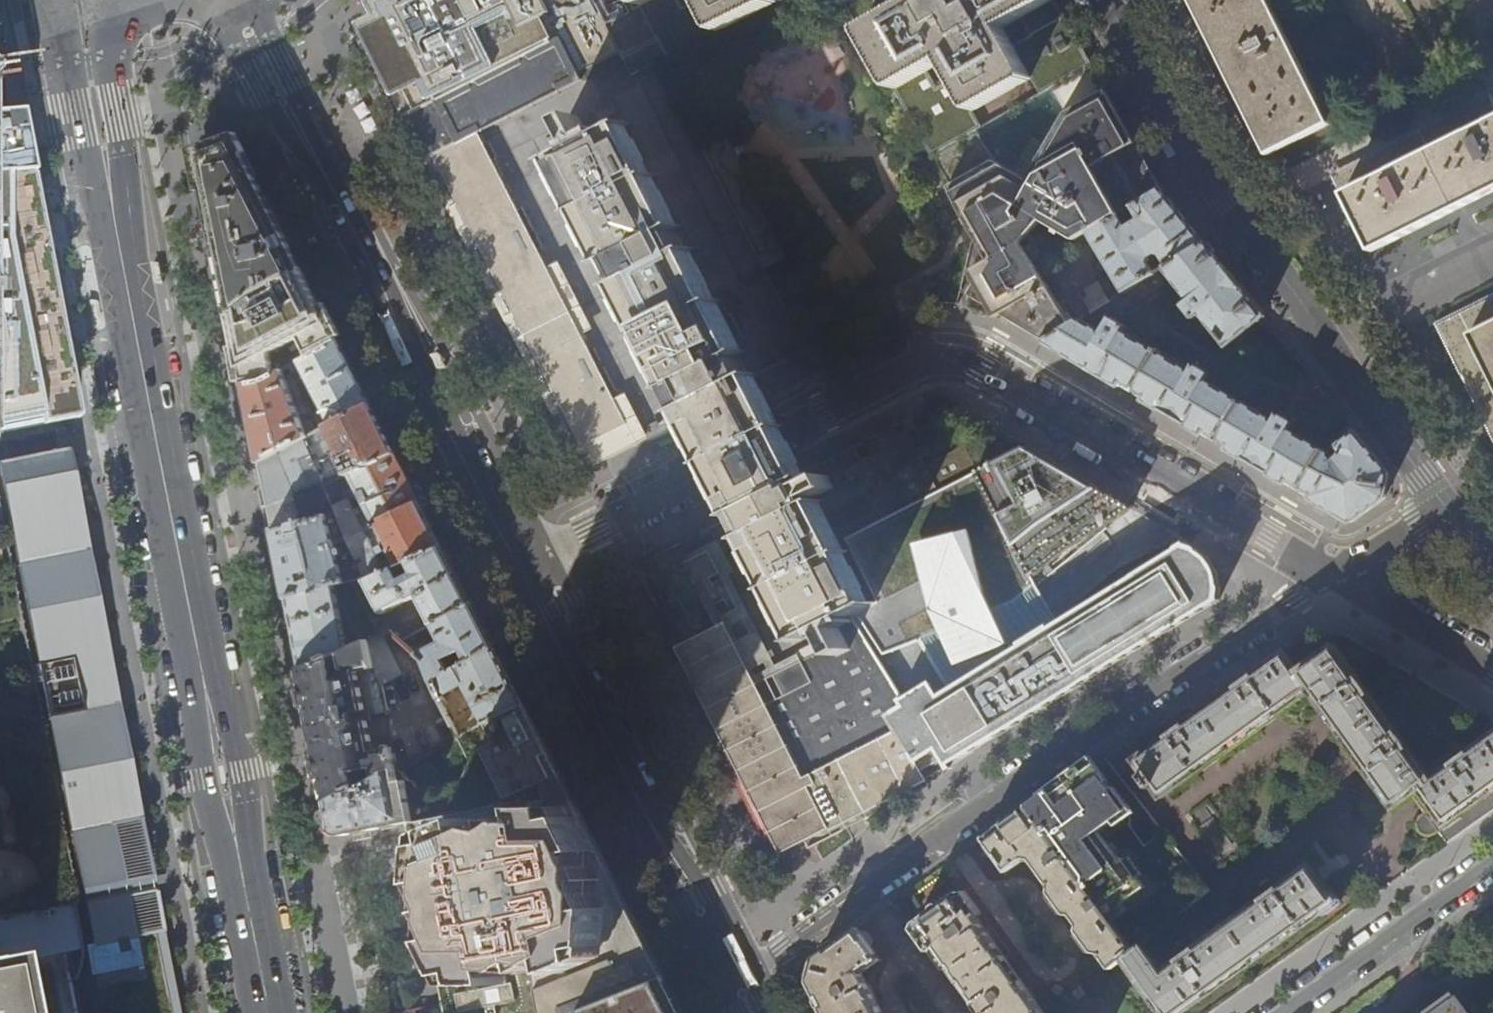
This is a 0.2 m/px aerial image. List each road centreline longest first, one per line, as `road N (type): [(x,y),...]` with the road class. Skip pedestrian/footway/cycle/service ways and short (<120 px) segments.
road 1 (primary): [(85,39),(273,1012)]
road 2 (residential): [(1334,576),(982,370),(945,357),(906,364),(521,558)]
road 3 (residential): [(734,980),(1334,576)]
road 4 (residential): [(1108,0),(1225,203),(1447,506)]
road 5 (secondary): [(521,558),(255,40)]
road 6 (secondary): [(734,980),(521,558)]
road 7 (residential): [(1492,864),(1284,1012)]
road 8 (residential): [(1492,668),(1334,576)]
road 9 (residential): [(1447,506),(1334,576)]

